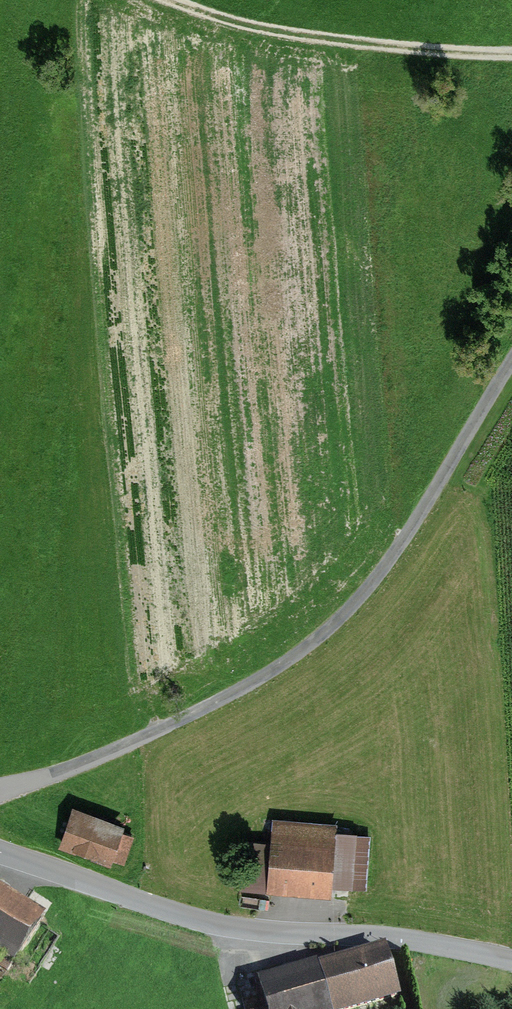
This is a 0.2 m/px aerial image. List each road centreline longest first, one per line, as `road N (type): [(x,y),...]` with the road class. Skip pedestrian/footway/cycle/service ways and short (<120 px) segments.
road 1 (unclassified): [(0,791),(177,723),(308,652),(398,554),(511,363)]
road 2 (unclassified): [(511,961),(378,935),(224,929),(0,853)]
road 3 (track): [(165,0),(241,24),(511,54)]

